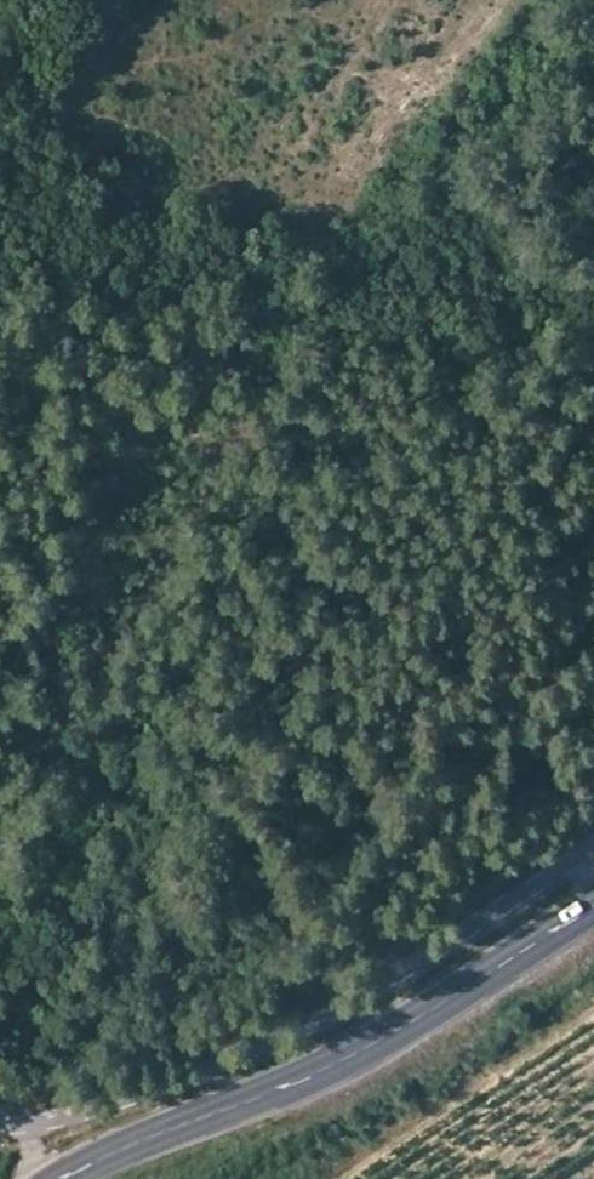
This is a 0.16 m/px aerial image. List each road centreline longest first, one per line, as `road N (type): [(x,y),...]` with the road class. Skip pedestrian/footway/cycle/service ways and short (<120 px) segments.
road 1 (tertiary): [(60,1178),(103,1153),(279,1087),(386,1036),(593,903)]

